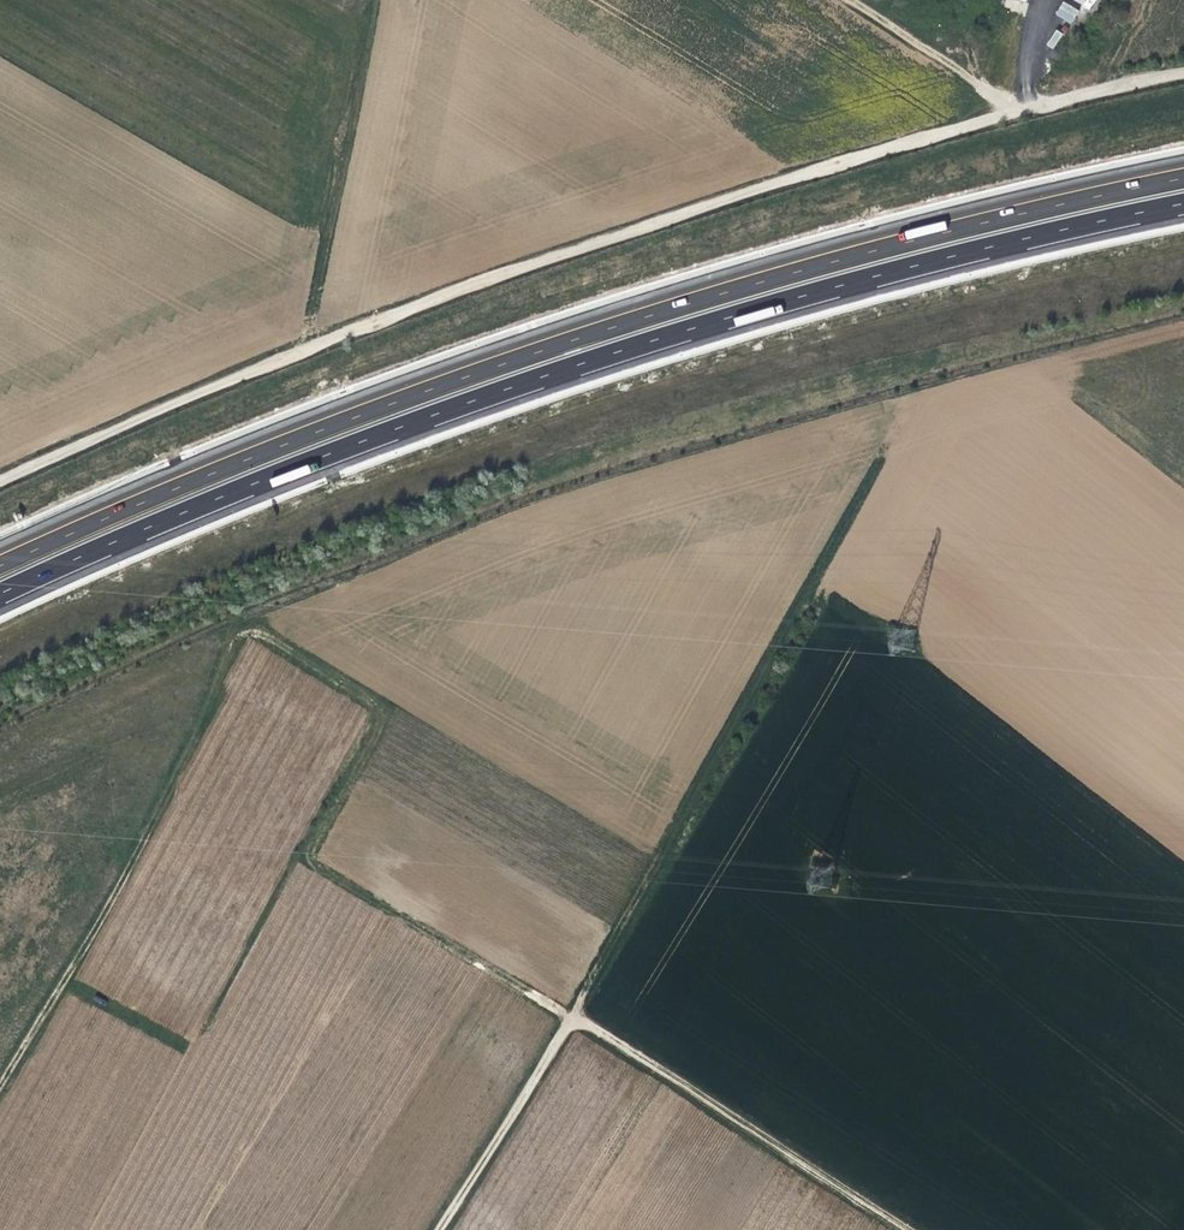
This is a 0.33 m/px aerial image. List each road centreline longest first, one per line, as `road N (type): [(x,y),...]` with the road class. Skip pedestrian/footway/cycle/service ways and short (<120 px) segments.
road 1 (unclassified): [(0,476),(211,376),(648,223),(975,121),(1183,75)]
road 2 (motorway): [(0,591),(304,462),(525,382),(763,307),(1183,203)]
road 3 (motorway): [(1183,177),(756,276),(294,440),(0,557)]
road 4 (track): [(256,631),(0,1086)]
road 5 (track): [(821,563),(572,1016)]
road 6 (track): [(905,1229),(572,1016)]
road 7 (track): [(572,1016),(440,1229)]

